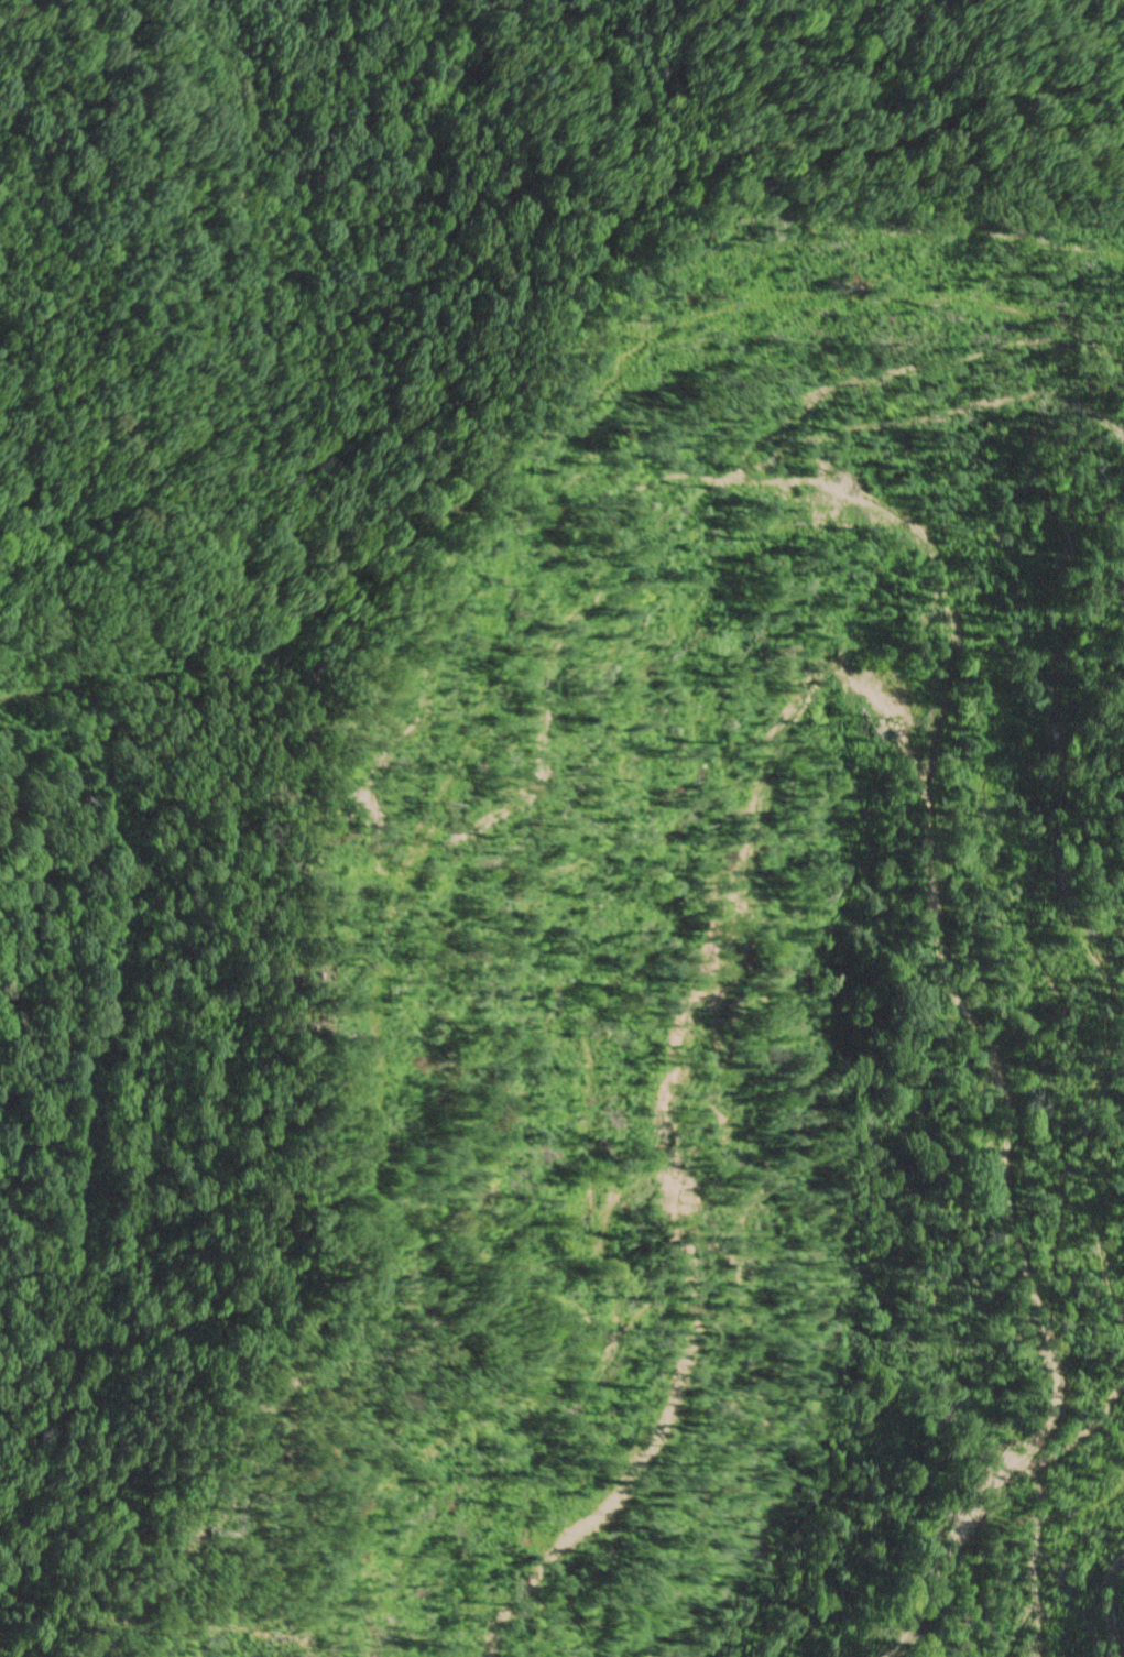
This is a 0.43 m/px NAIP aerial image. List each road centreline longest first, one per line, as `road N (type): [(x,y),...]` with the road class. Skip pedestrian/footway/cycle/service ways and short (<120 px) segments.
road 1 (residential): [(880,1656),(1038,1448)]

